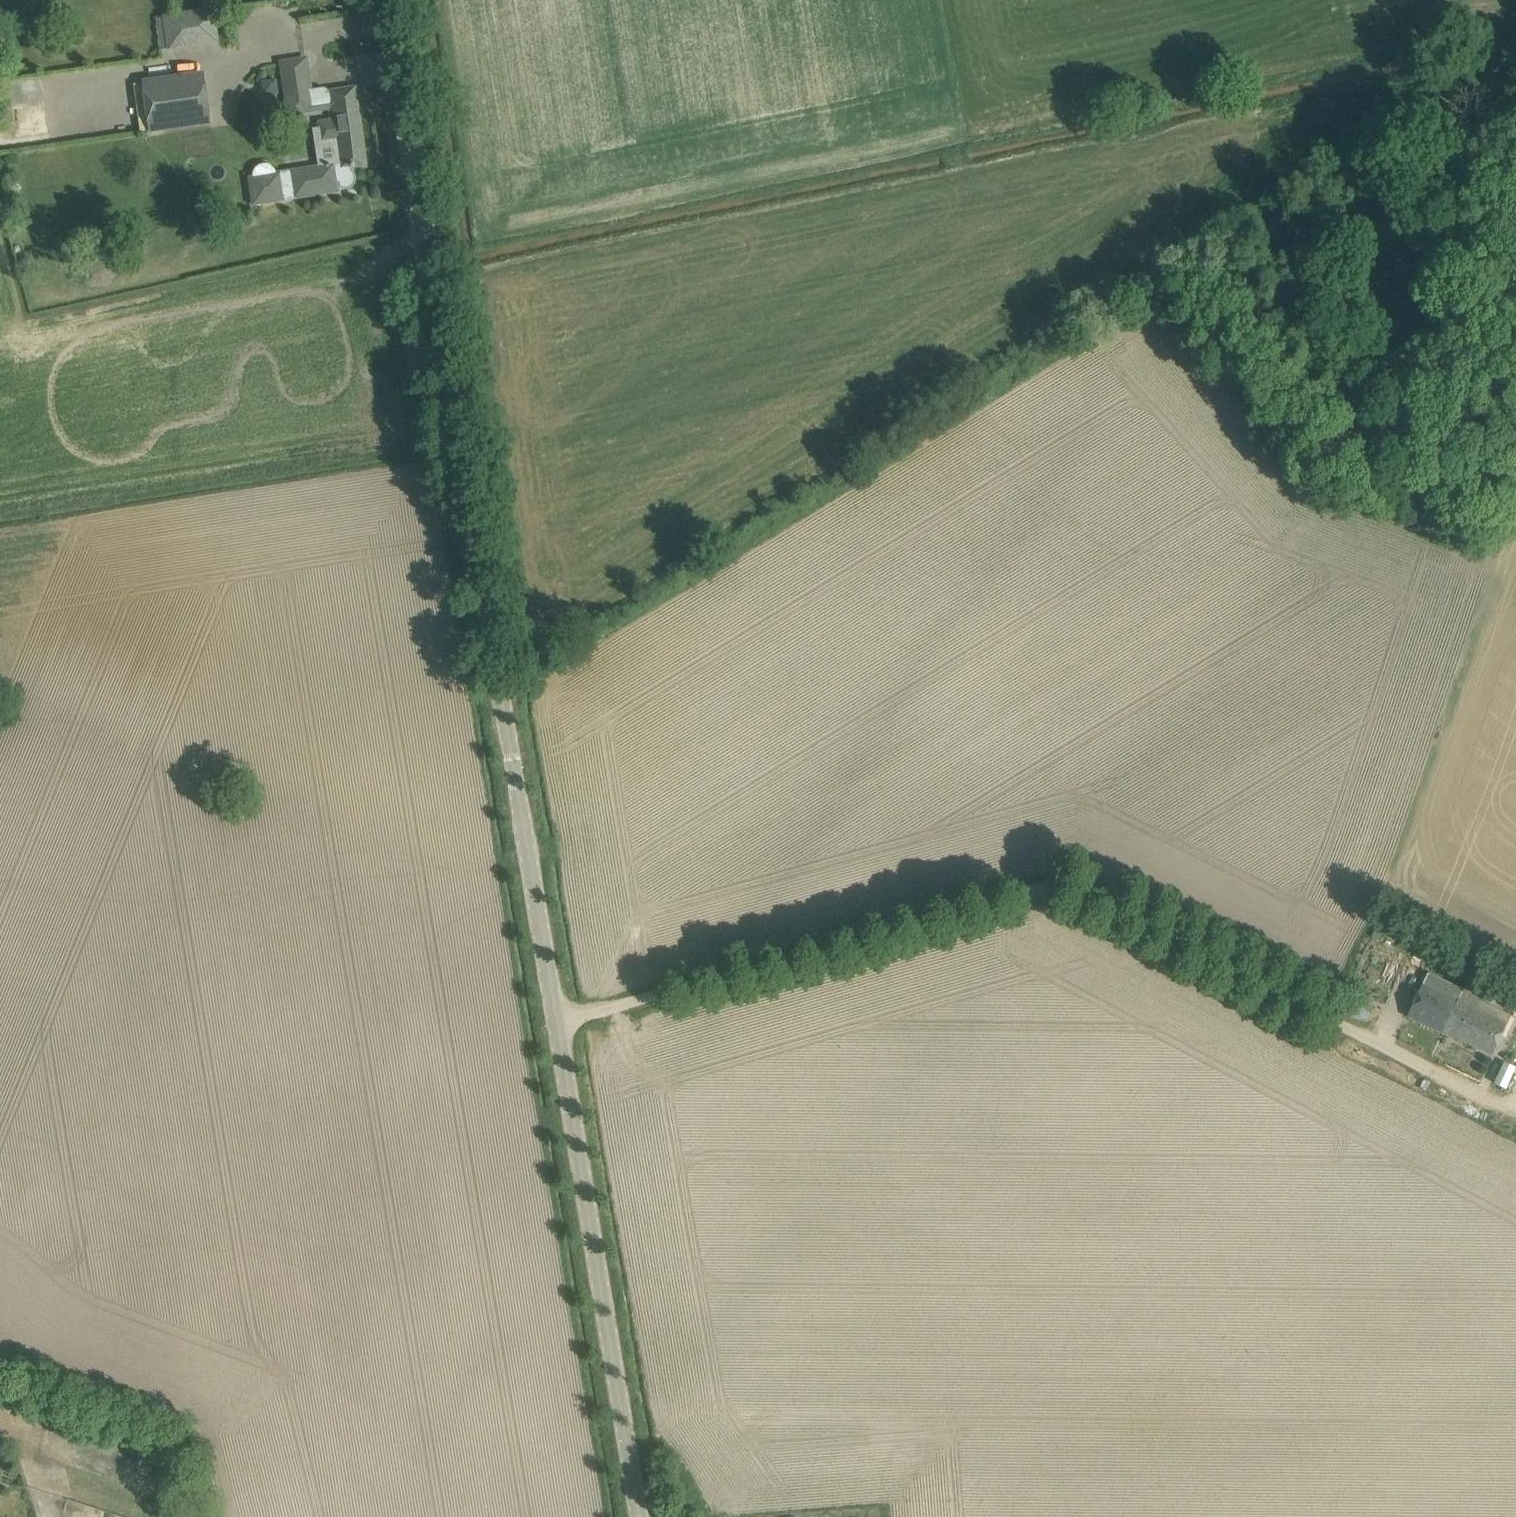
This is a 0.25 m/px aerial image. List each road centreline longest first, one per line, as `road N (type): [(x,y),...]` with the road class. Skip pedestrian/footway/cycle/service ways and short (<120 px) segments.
road 1 (tertiary): [(643,1516),(392,0)]

